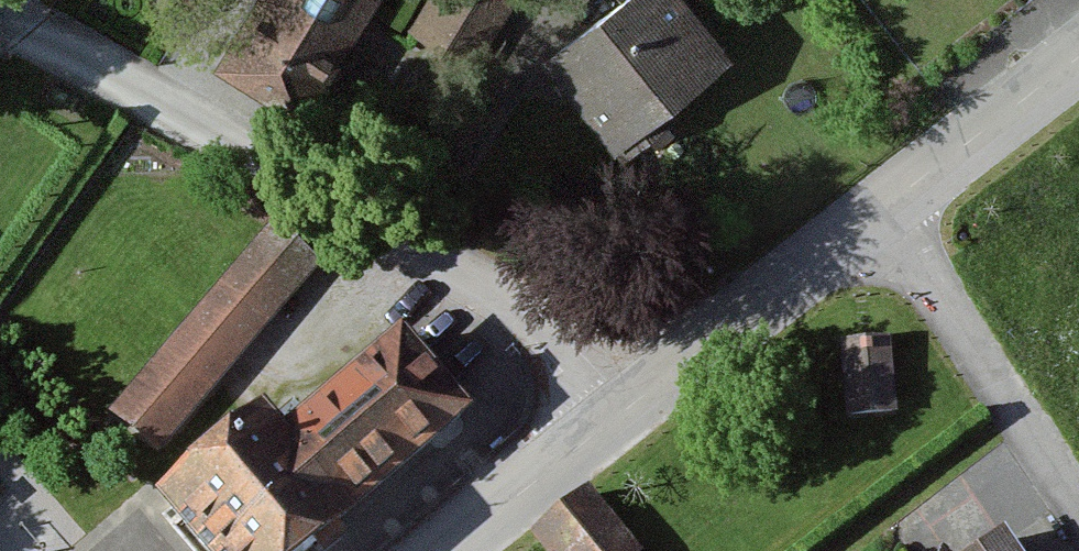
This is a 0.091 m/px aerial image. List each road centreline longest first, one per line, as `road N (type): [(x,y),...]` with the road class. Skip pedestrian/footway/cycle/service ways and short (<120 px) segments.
road 1 (residential): [(626,408),(541,318),(109,63),(0,20)]
road 2 (residential): [(877,217),(1078,523)]
road 3 (tertiary): [(626,408),(877,217)]
road 4 (tertiary): [(877,217),(1078,61)]
road 5 (tertiary): [(454,550),(626,408)]

